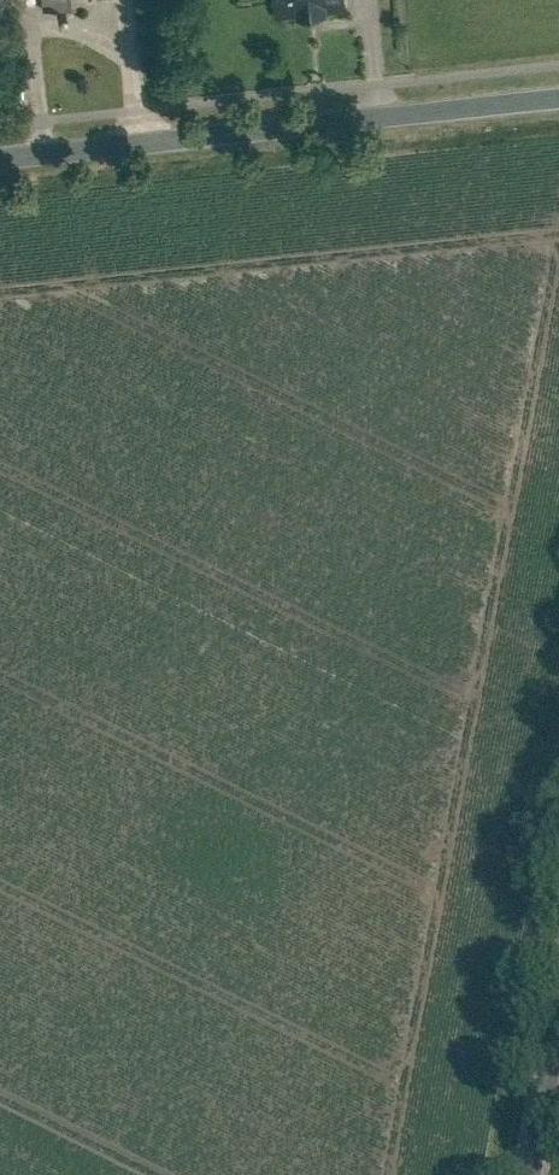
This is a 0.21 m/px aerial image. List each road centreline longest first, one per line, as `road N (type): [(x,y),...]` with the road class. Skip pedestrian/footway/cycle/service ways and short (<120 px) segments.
road 1 (tertiary): [(0,159),(558,97)]
road 2 (tertiary): [(530,1174),(558,1019)]

